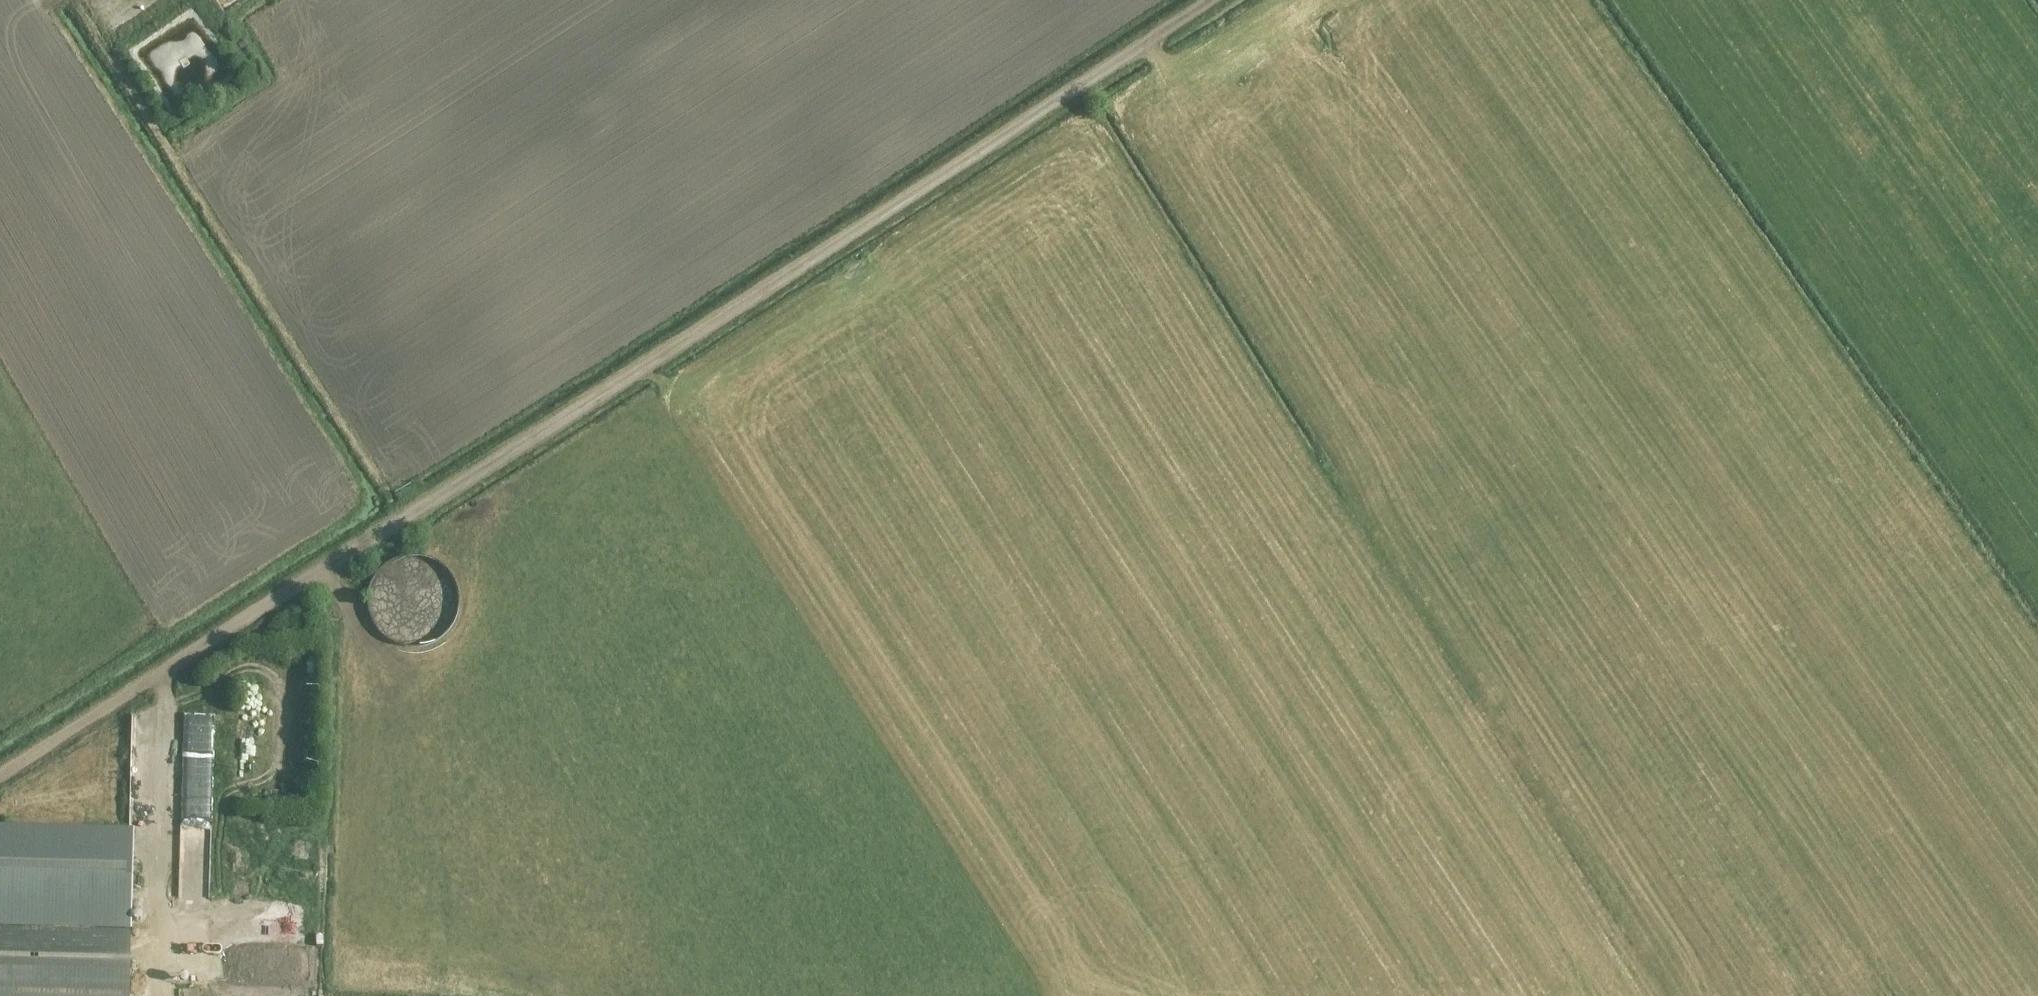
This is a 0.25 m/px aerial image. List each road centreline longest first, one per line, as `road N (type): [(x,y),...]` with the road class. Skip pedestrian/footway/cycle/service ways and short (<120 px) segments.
road 1 (track): [(0,776),(1209,0)]

